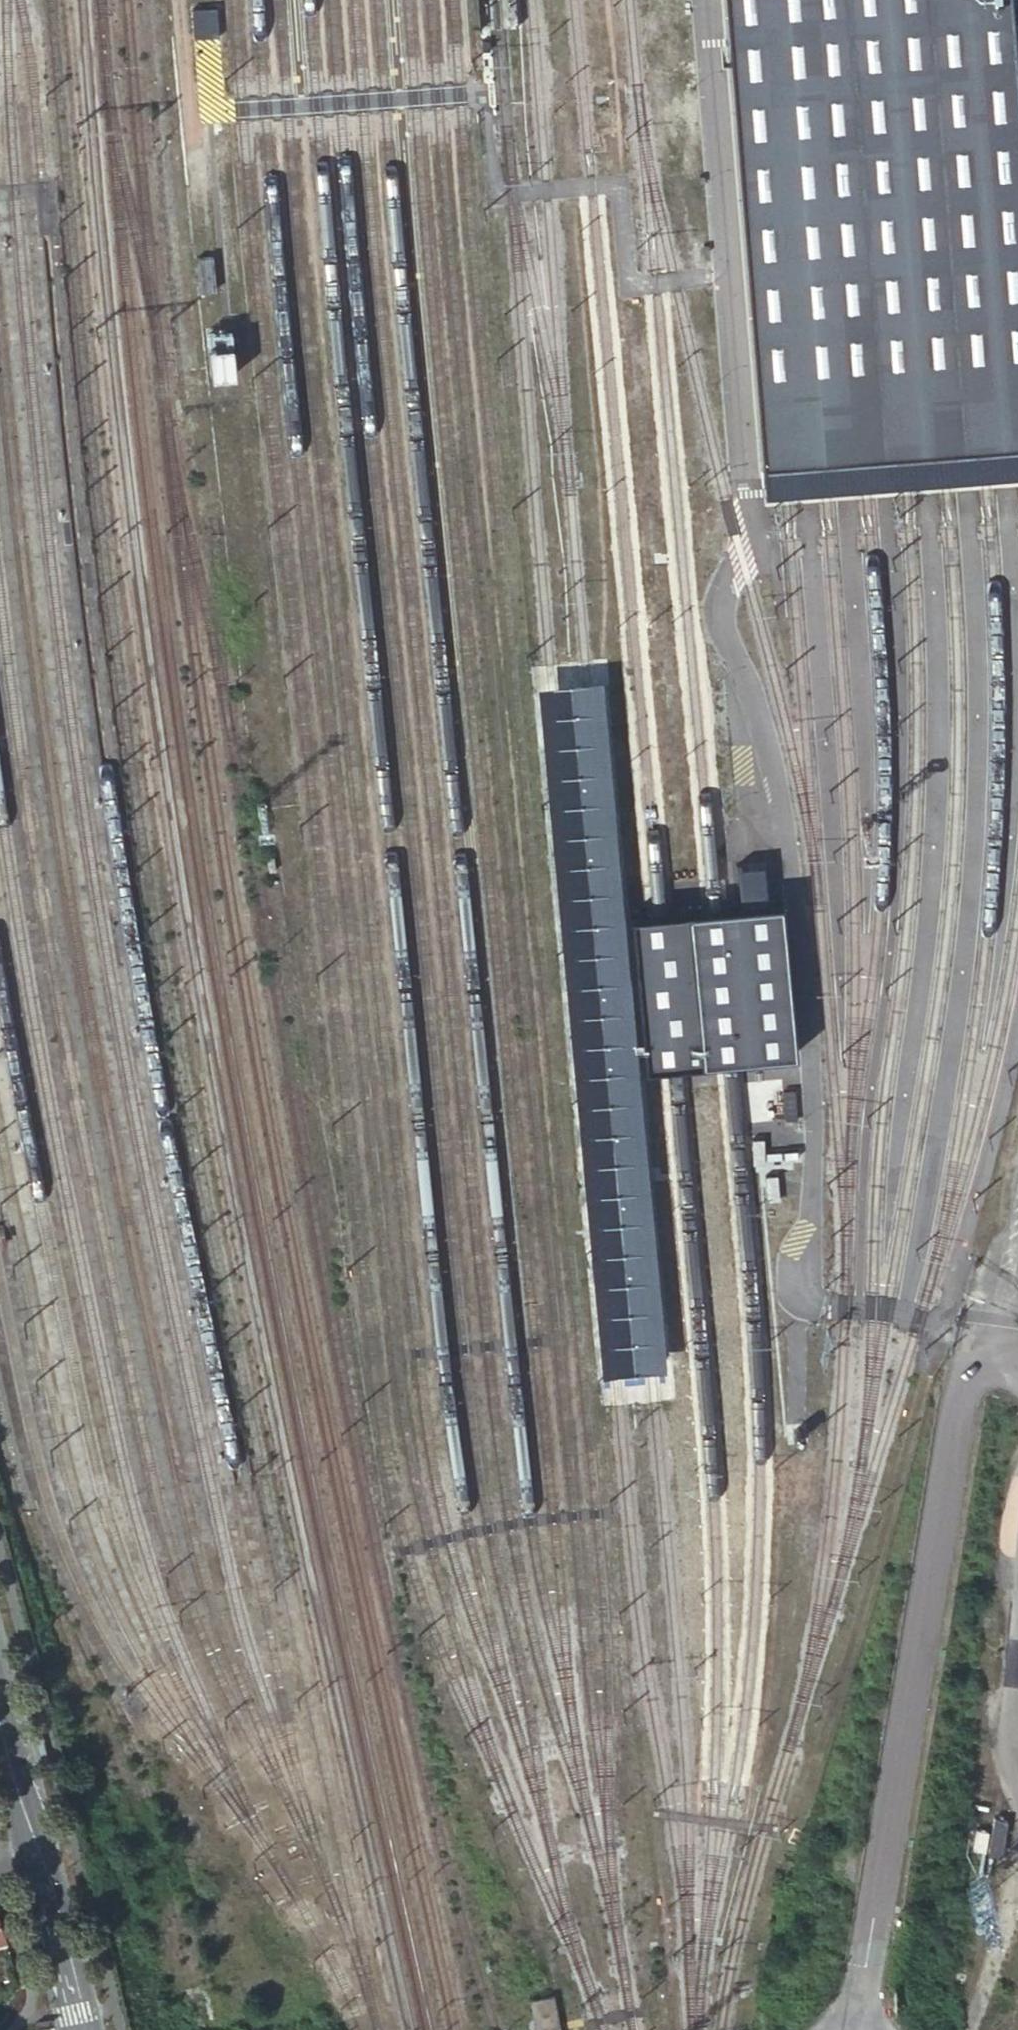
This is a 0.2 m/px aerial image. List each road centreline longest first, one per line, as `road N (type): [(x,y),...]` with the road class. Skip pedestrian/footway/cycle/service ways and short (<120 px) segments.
road 1 (tertiary): [(0,1721),(80,2029)]

